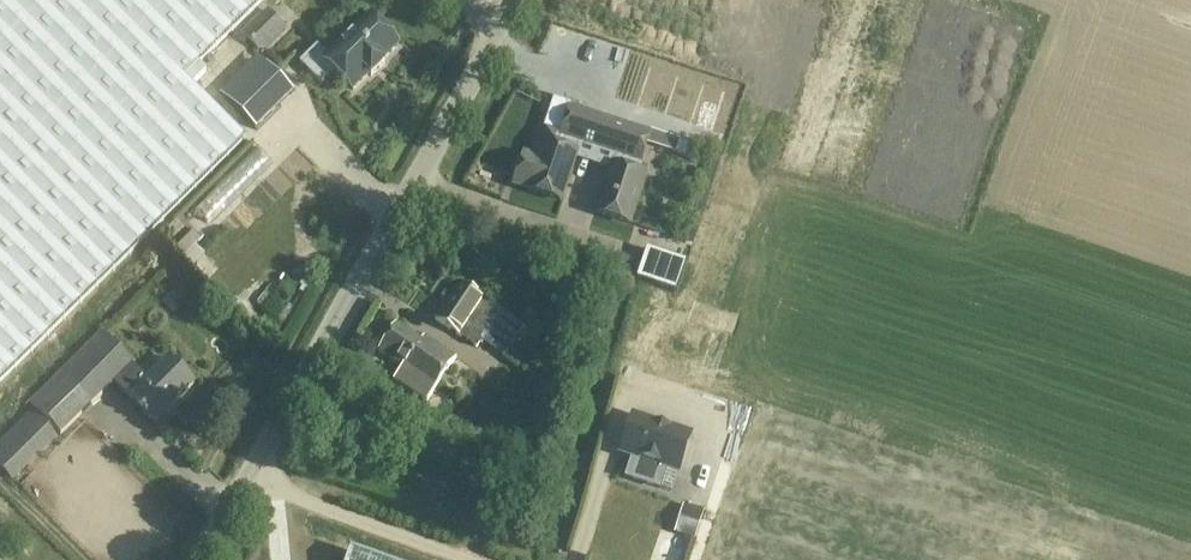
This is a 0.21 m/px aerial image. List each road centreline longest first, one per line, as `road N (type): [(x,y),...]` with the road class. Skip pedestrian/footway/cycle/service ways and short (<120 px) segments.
road 1 (unclassified): [(197,559),(486,54),(508,0)]

